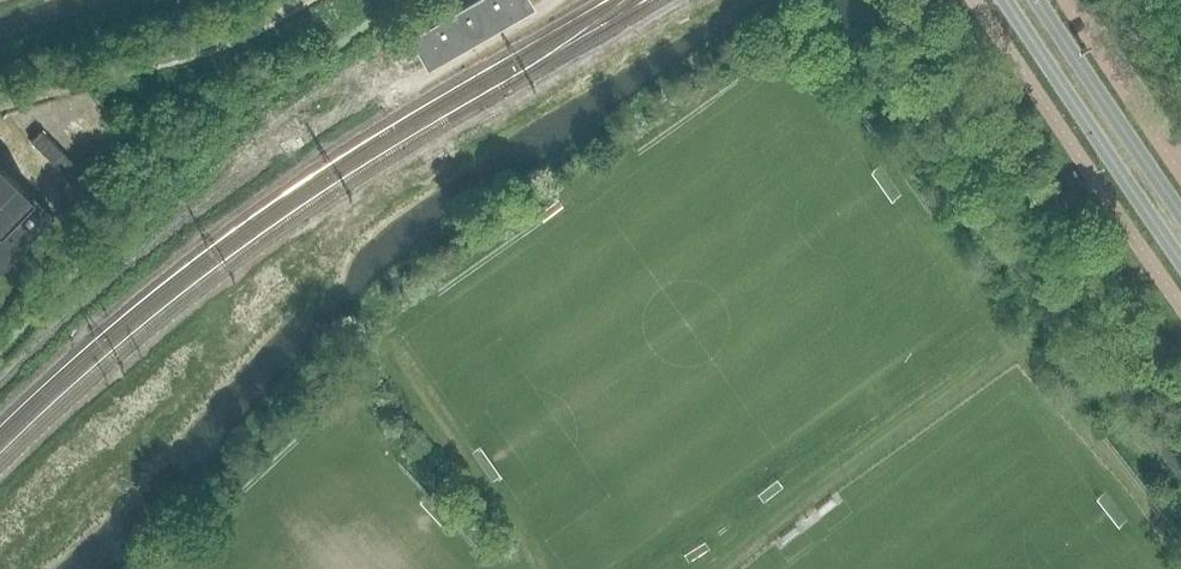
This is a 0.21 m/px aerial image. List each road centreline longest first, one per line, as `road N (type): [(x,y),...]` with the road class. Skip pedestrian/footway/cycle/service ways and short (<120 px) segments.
road 1 (primary): [(1004,0),(1180,260)]
road 2 (primary): [(1180,211),(1037,0)]

